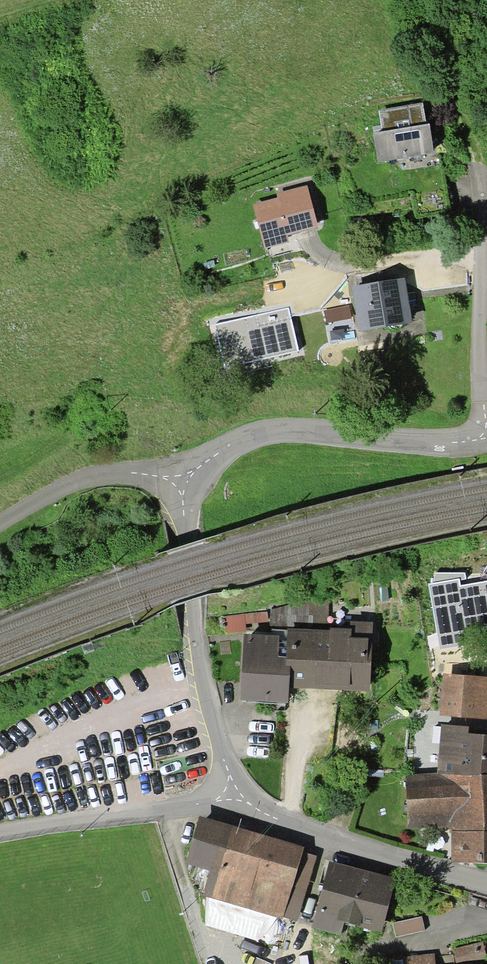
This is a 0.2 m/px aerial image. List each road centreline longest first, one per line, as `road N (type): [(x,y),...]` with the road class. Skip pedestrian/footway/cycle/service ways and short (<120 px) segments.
road 1 (residential): [(486,429),(482,183),(466,83)]
road 2 (residential): [(180,483),(210,458),(270,432),(486,438)]
road 3 (residential): [(180,483),(201,678),(233,792)]
road 4 (residential): [(486,883),(313,835),(265,816),(233,792)]
road 5 (residential): [(233,792),(193,807),(0,835)]
road 6 (residential): [(0,523),(104,475),(150,474),(180,483)]

